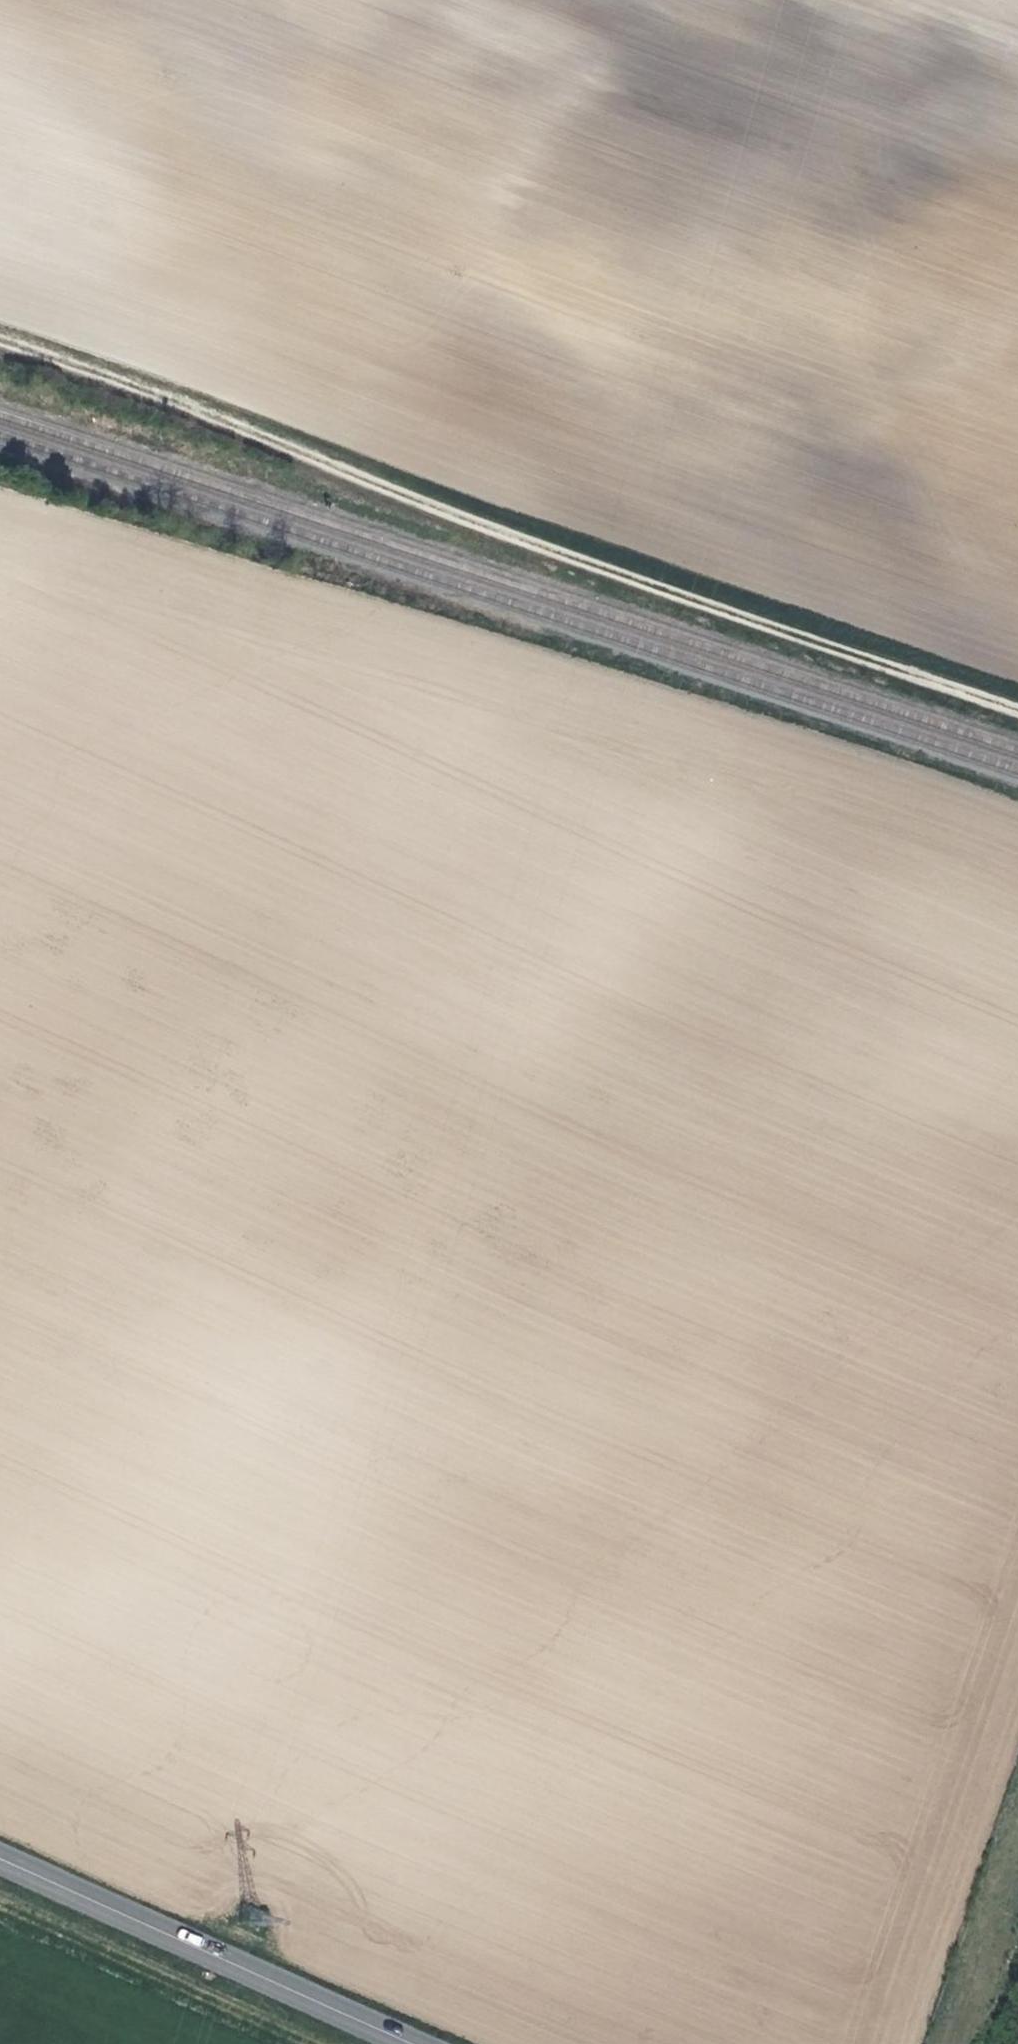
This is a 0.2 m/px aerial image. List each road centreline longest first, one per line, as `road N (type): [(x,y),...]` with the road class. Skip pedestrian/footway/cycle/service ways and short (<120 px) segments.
road 1 (track): [(0,340),(450,513),(1017,710)]
road 2 (tertiary): [(415,2043),(0,1858)]

